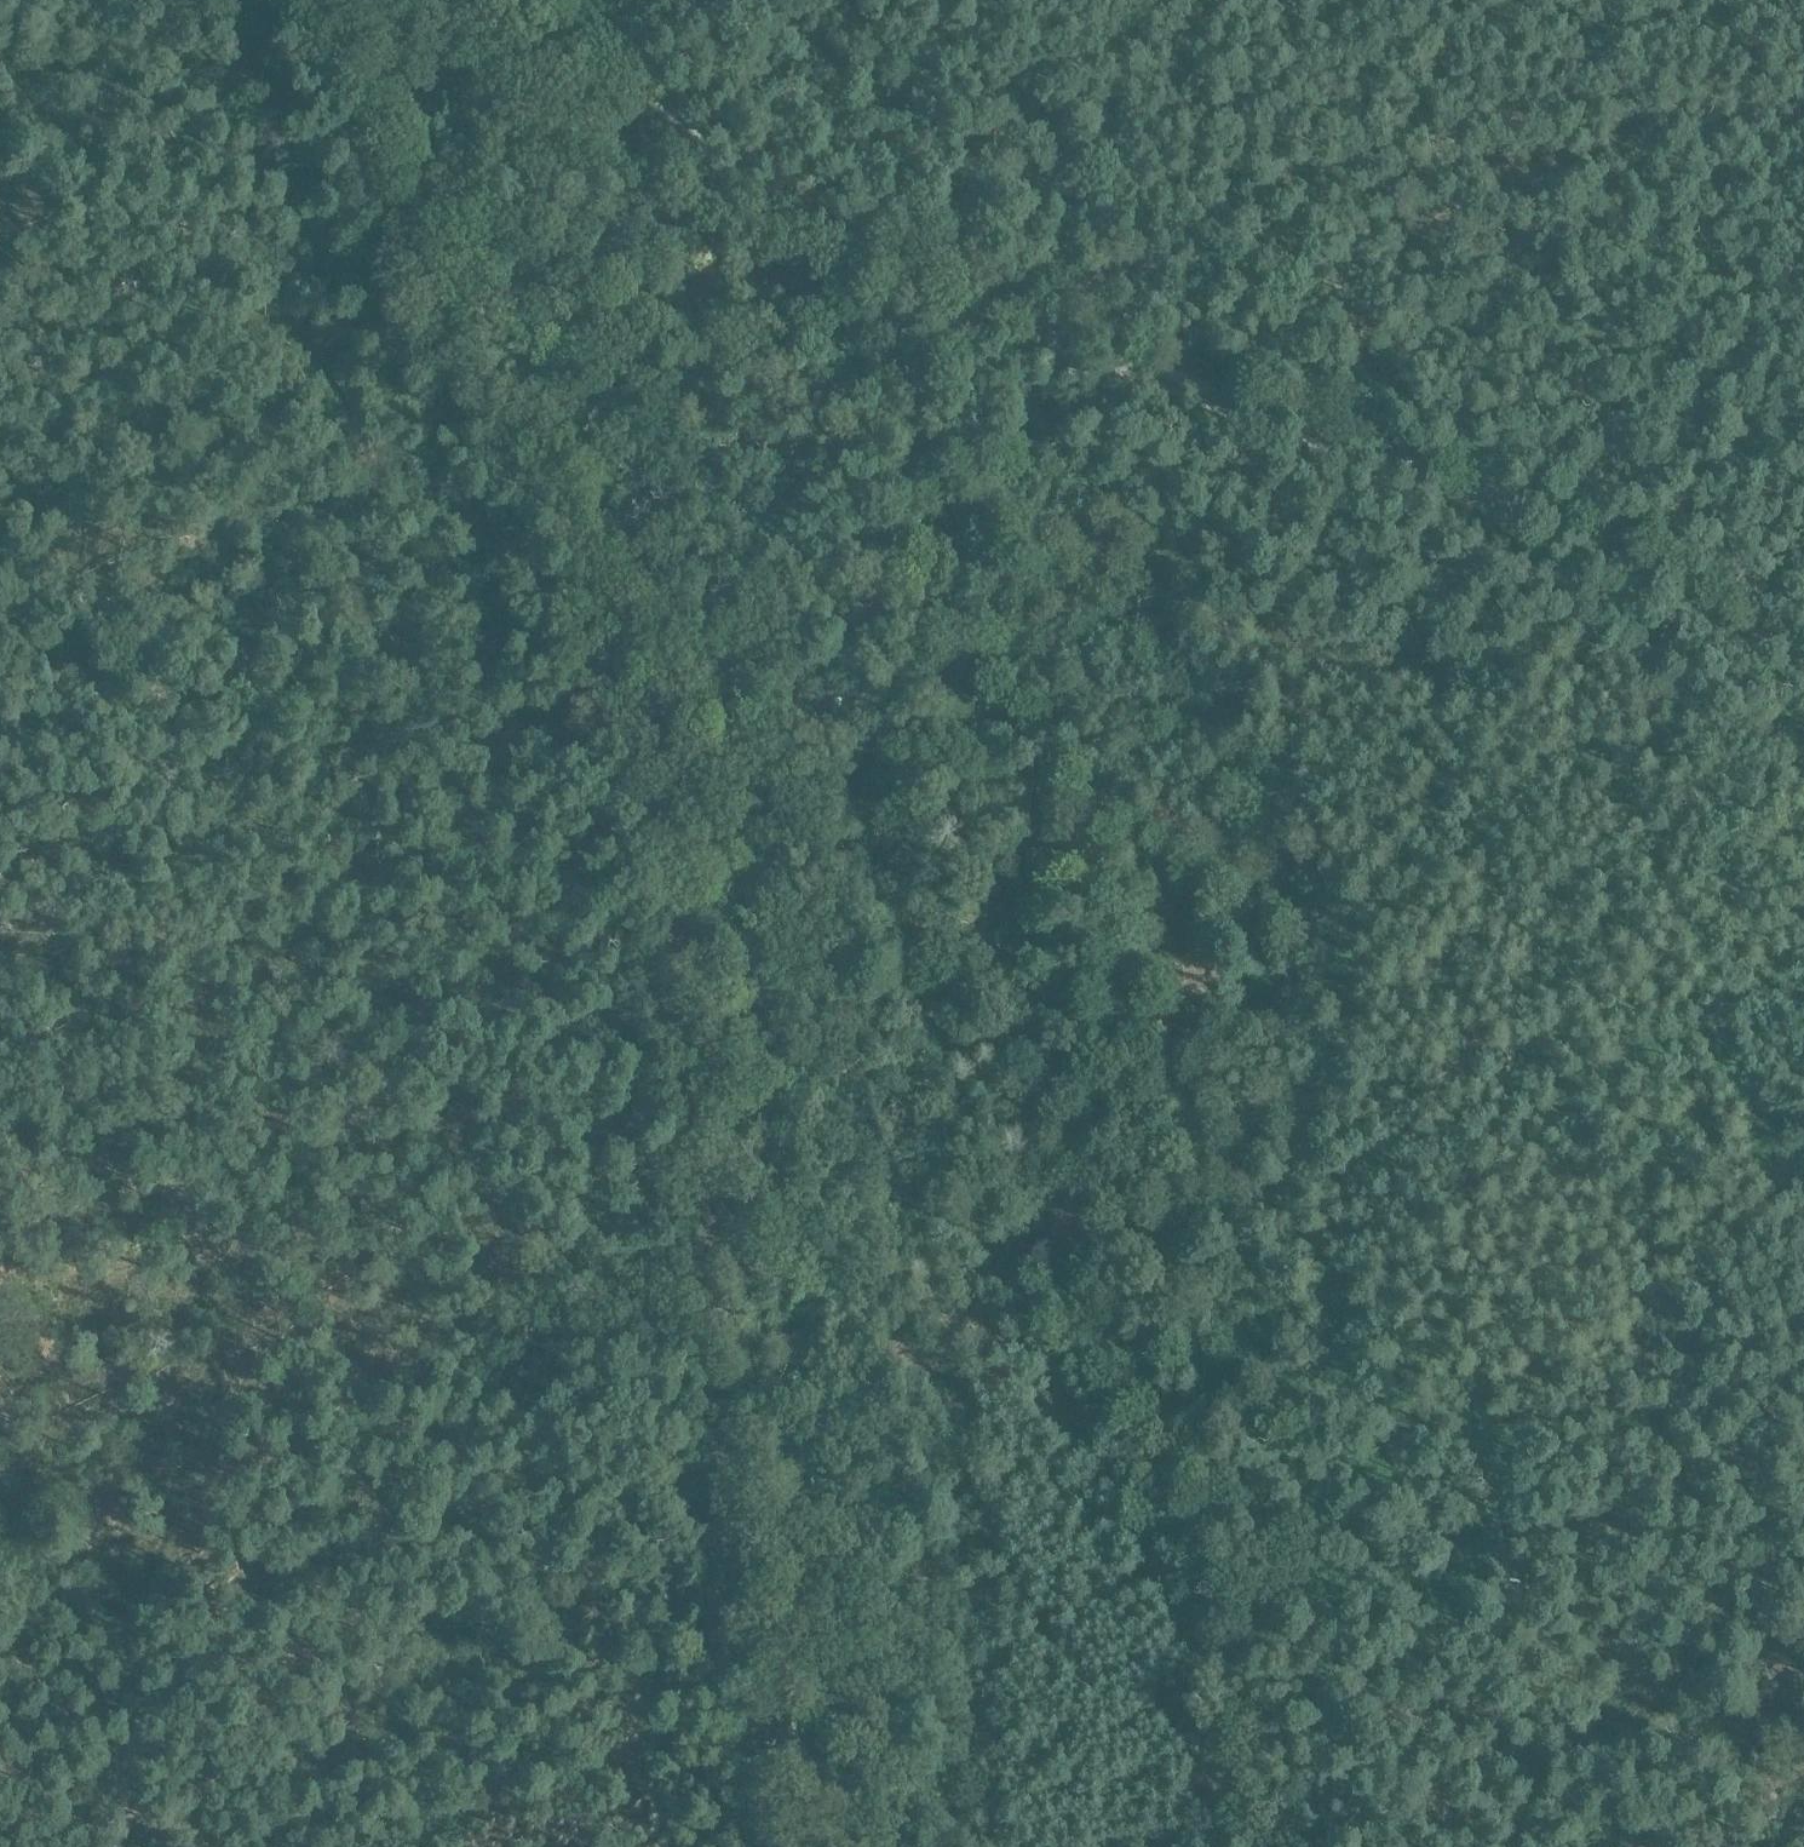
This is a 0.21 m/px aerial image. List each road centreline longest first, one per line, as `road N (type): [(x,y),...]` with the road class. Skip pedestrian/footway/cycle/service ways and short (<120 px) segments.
road 1 (track): [(276,0),(643,692),(660,783),(767,1846)]
road 2 (track): [(1803,666),(1631,556),(1522,505),(1200,386),(856,246),(685,129),(632,64),(553,0)]
road 3 (track): [(1803,1534),(1617,1687),(1539,1729),(1524,1756)]

